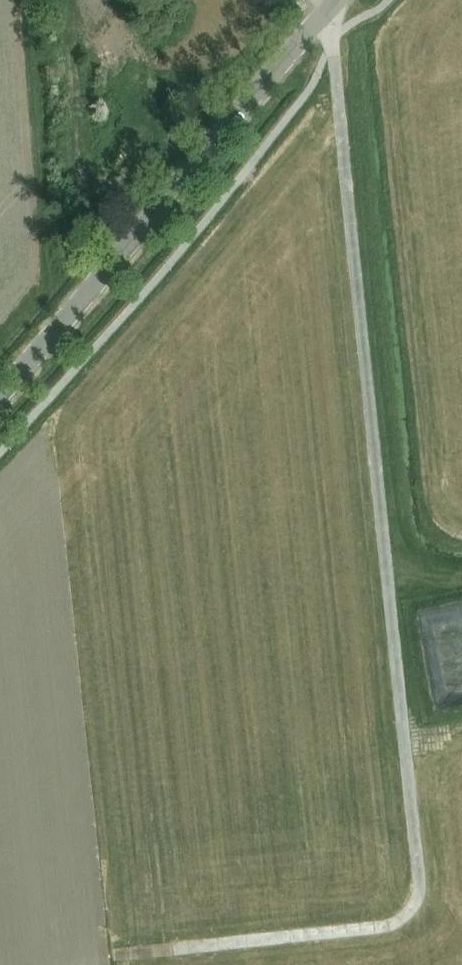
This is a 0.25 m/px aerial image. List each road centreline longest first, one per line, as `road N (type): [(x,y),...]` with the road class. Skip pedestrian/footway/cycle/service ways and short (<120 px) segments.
road 1 (tertiary): [(0,394),(339,0)]

